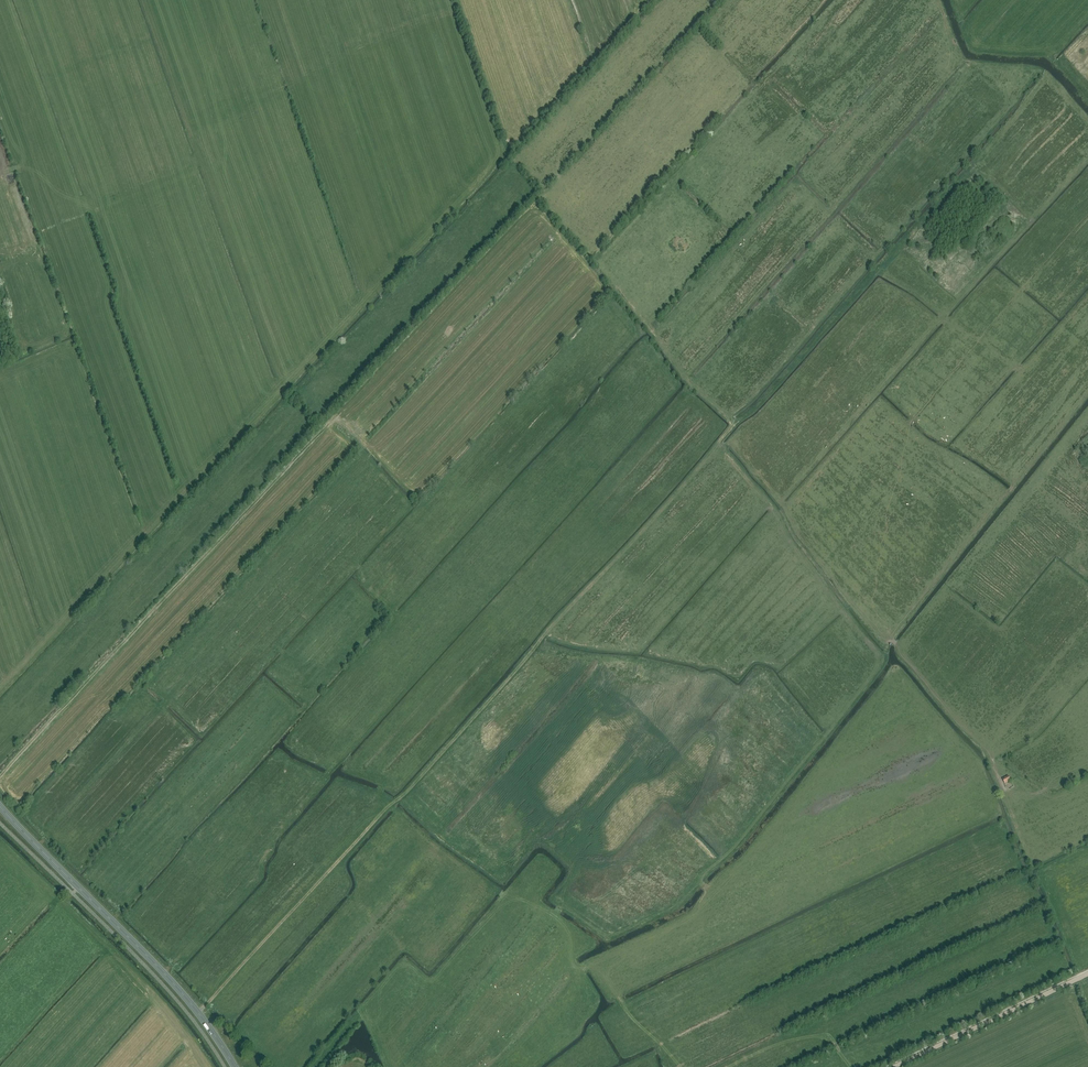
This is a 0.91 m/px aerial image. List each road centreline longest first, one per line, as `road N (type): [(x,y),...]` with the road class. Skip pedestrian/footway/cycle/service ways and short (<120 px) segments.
road 1 (primary): [(234,1066),(180,990),(0,807)]
road 2 (track): [(893,1066),(1087,975)]

